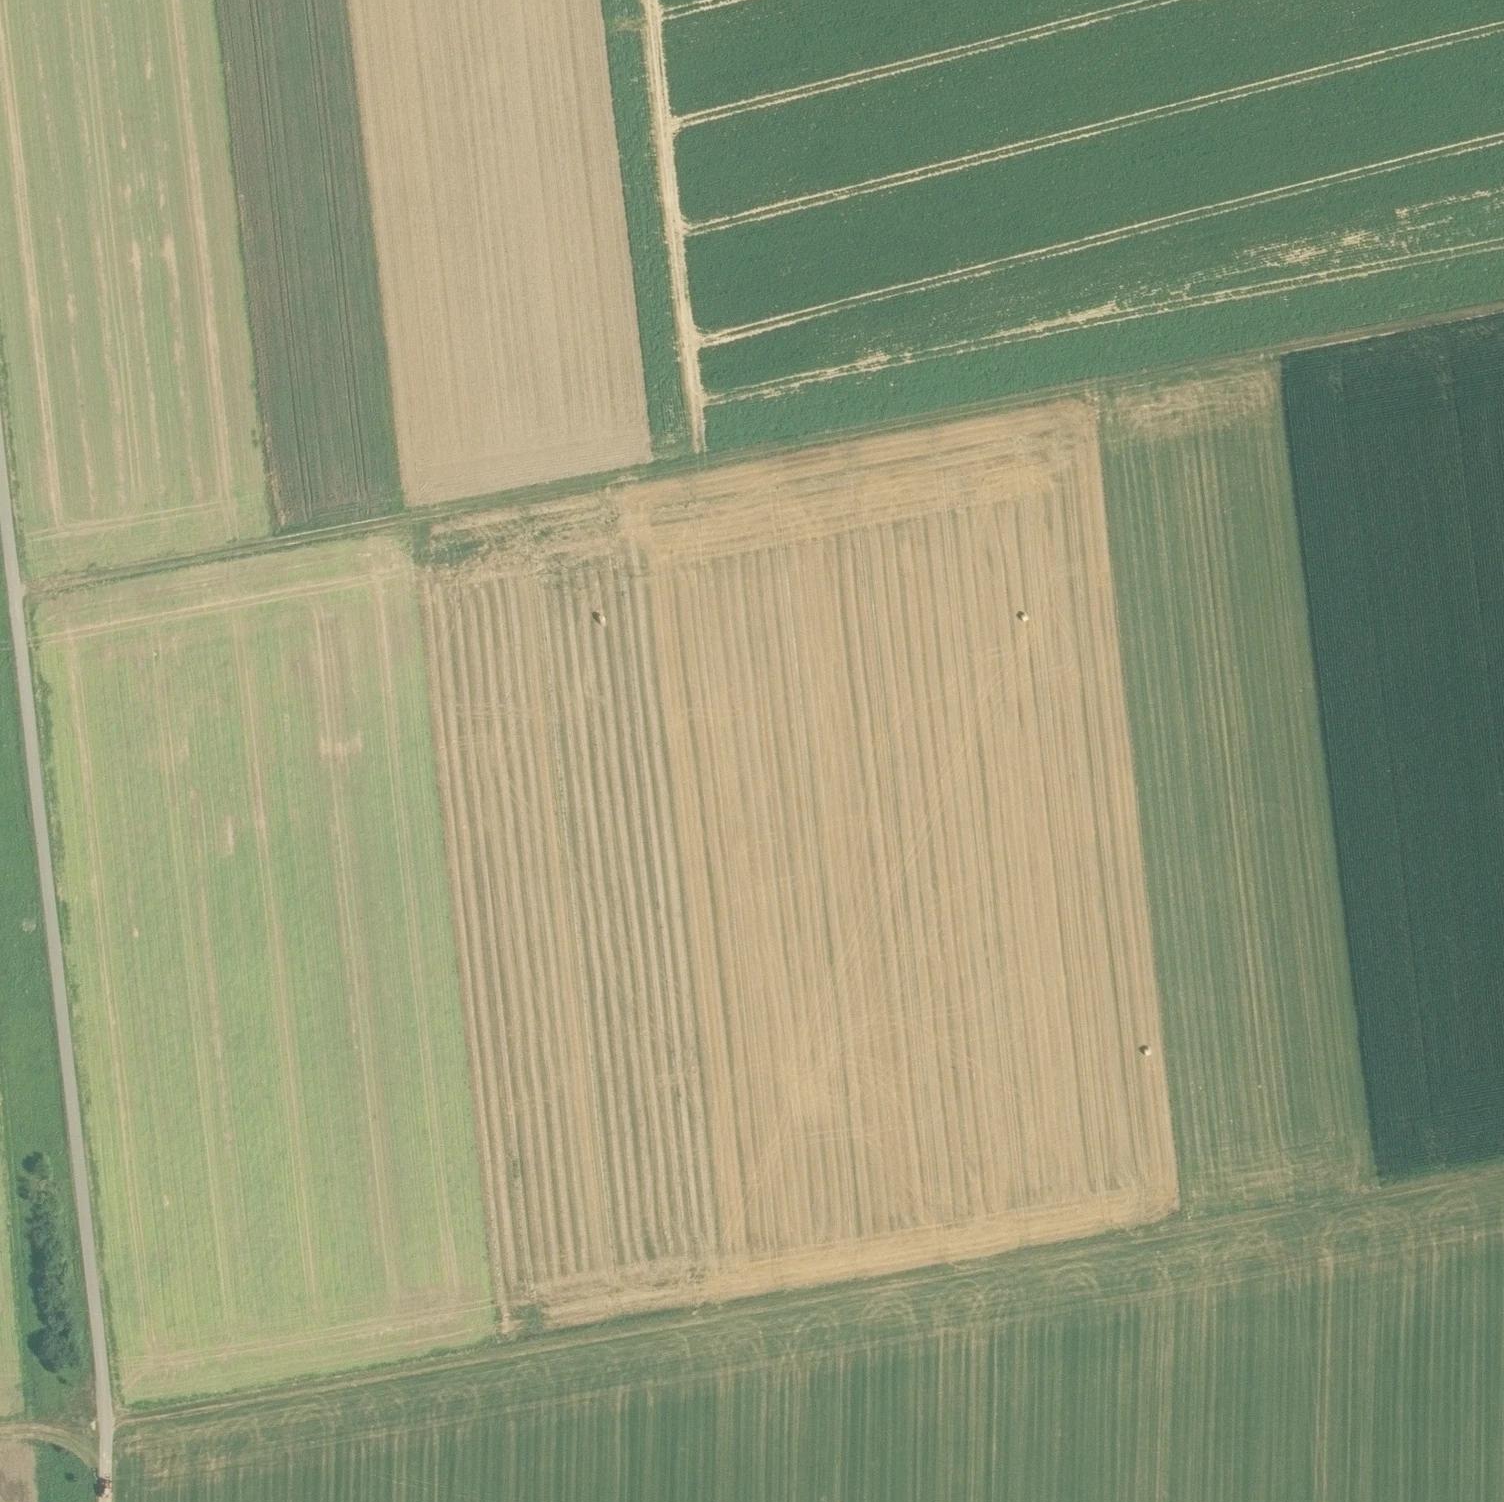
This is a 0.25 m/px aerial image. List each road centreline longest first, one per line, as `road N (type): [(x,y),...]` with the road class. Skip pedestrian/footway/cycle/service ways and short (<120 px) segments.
road 1 (track): [(1503,1168),(105,1424),(0,1430)]
road 2 (track): [(15,595),(1503,303)]
road 3 (track): [(104,1501),(105,1424),(0,461)]

